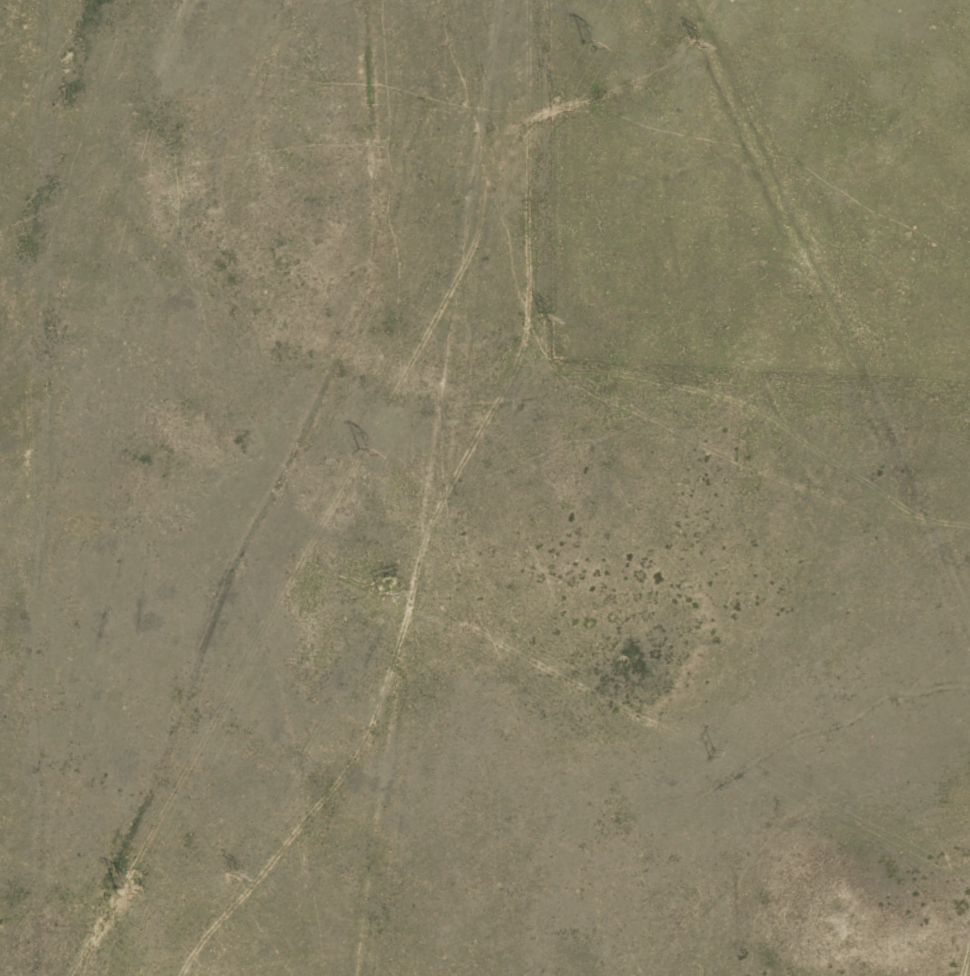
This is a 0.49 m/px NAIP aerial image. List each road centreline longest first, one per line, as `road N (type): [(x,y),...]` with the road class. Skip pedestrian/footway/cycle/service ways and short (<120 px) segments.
road 1 (residential): [(71,975),(105,752),(318,313),(349,198),(340,0)]
road 2 (residential): [(659,0),(714,93),(709,119),(881,438),(969,690)]

